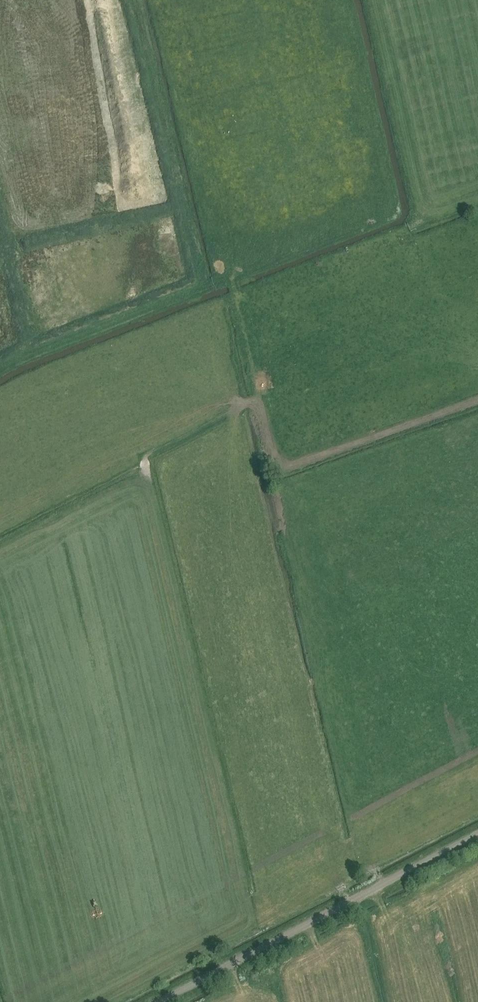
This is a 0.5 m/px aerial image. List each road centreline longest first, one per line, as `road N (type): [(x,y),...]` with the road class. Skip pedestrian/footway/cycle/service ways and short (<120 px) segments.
road 1 (unclassified): [(157,1001),(477,832)]

